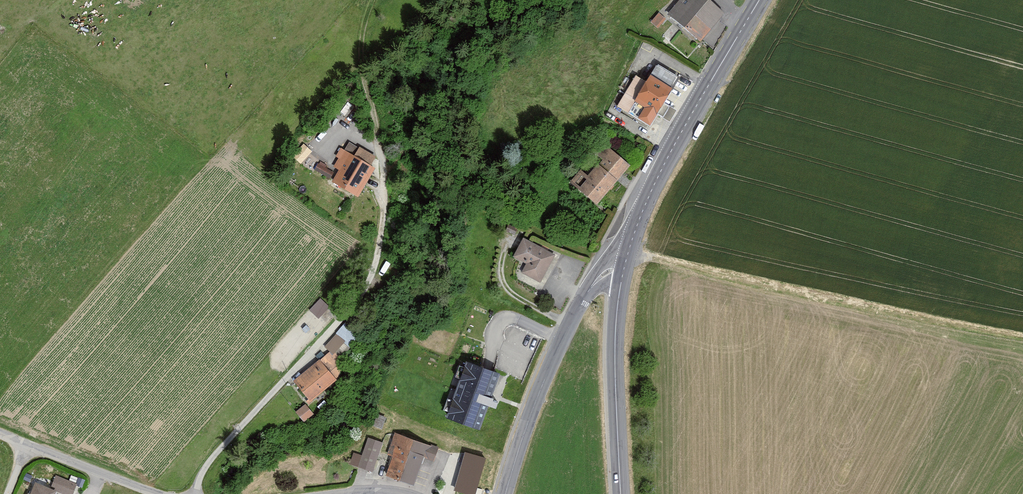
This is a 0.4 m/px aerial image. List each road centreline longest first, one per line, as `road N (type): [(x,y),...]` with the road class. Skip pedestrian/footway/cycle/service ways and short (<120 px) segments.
road 1 (residential): [(196,493),(208,462),(360,294),(379,253),(380,153),(353,137)]
road 2 (secondary): [(761,0),(661,168),(625,268)]
road 3 (tertiary): [(625,268),(603,273),(579,306),(532,405),(505,493)]
road 4 (secondary): [(625,268),(616,316),(620,493)]
road 5 (residential): [(28,446),(163,493)]

